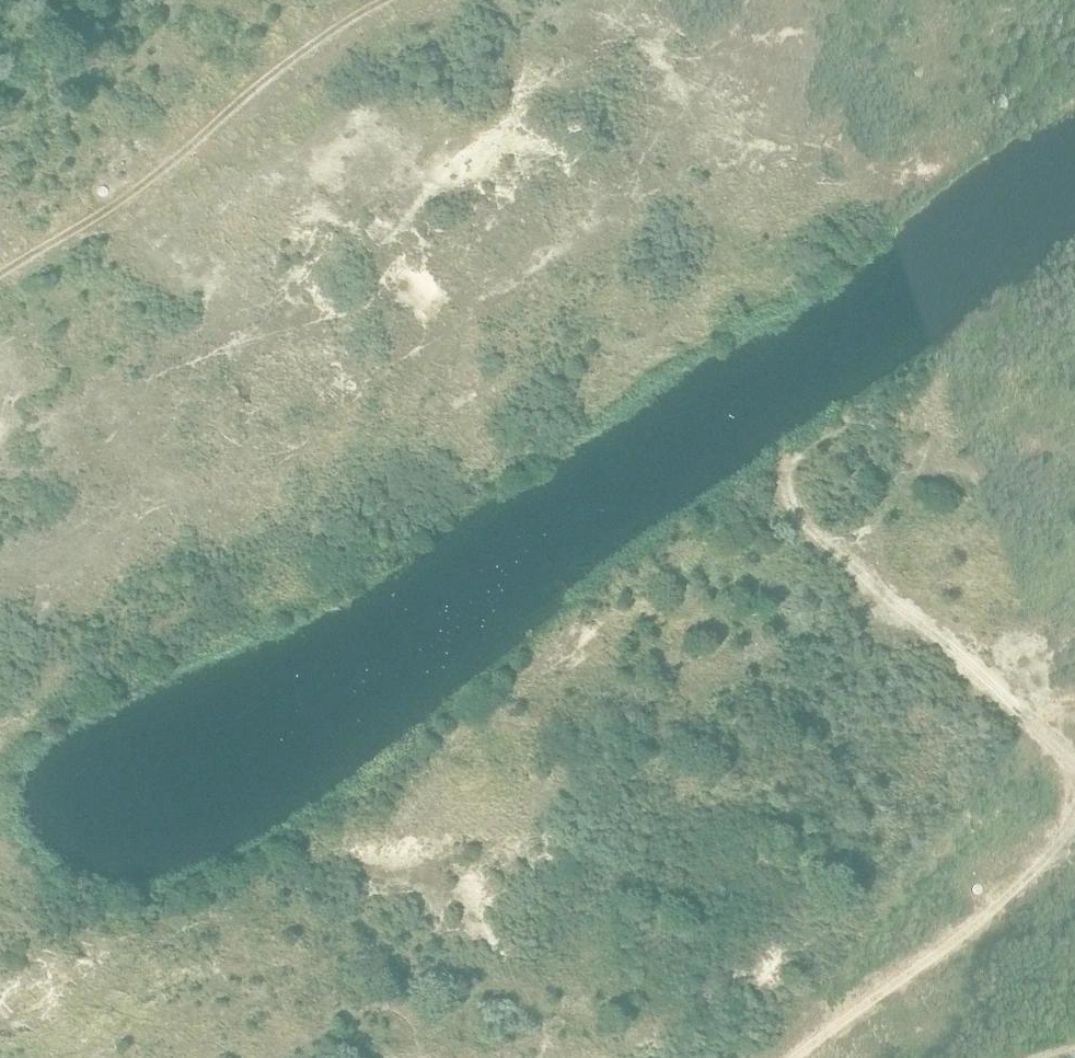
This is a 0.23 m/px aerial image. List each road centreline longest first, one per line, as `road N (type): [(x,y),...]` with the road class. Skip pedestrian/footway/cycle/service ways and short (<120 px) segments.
road 1 (track): [(0,268),(124,202),(305,36),(382,0)]
road 2 (track): [(1074,757),(970,663),(895,612),(822,540),(785,495),(785,465)]
road 3 (track): [(796,1057),(1017,890),(1074,821)]

